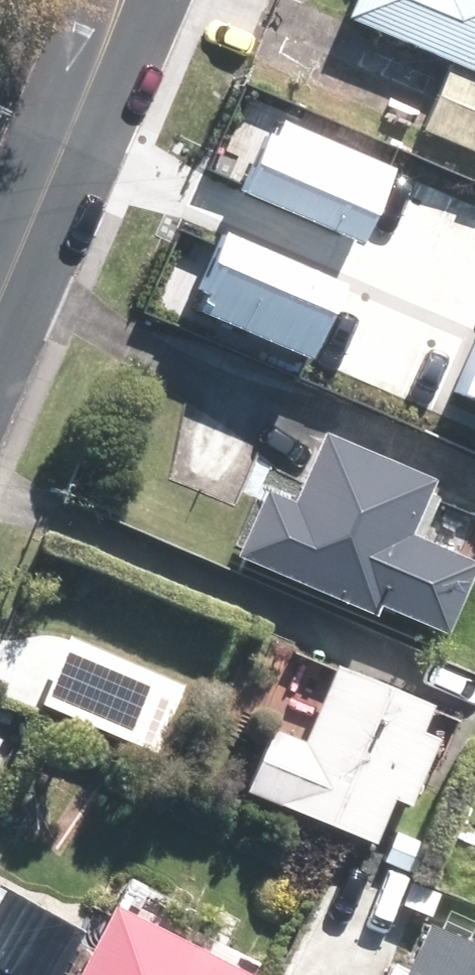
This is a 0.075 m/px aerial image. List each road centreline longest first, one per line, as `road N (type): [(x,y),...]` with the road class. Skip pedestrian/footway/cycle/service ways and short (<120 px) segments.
road 1 (tertiary): [(108,35),(0,286)]

